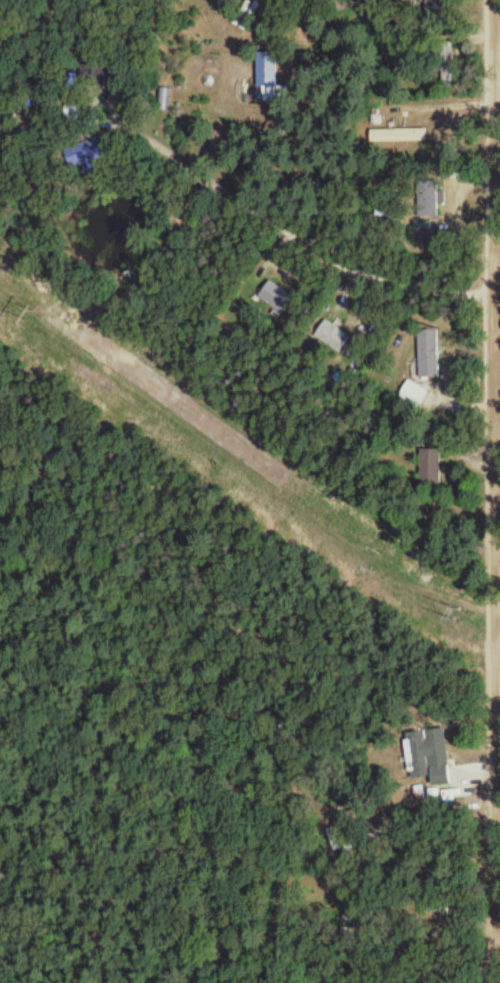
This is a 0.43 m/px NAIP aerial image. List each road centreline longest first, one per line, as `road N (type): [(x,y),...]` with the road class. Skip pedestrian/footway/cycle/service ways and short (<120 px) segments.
road 1 (residential): [(499,218),(494,0)]

